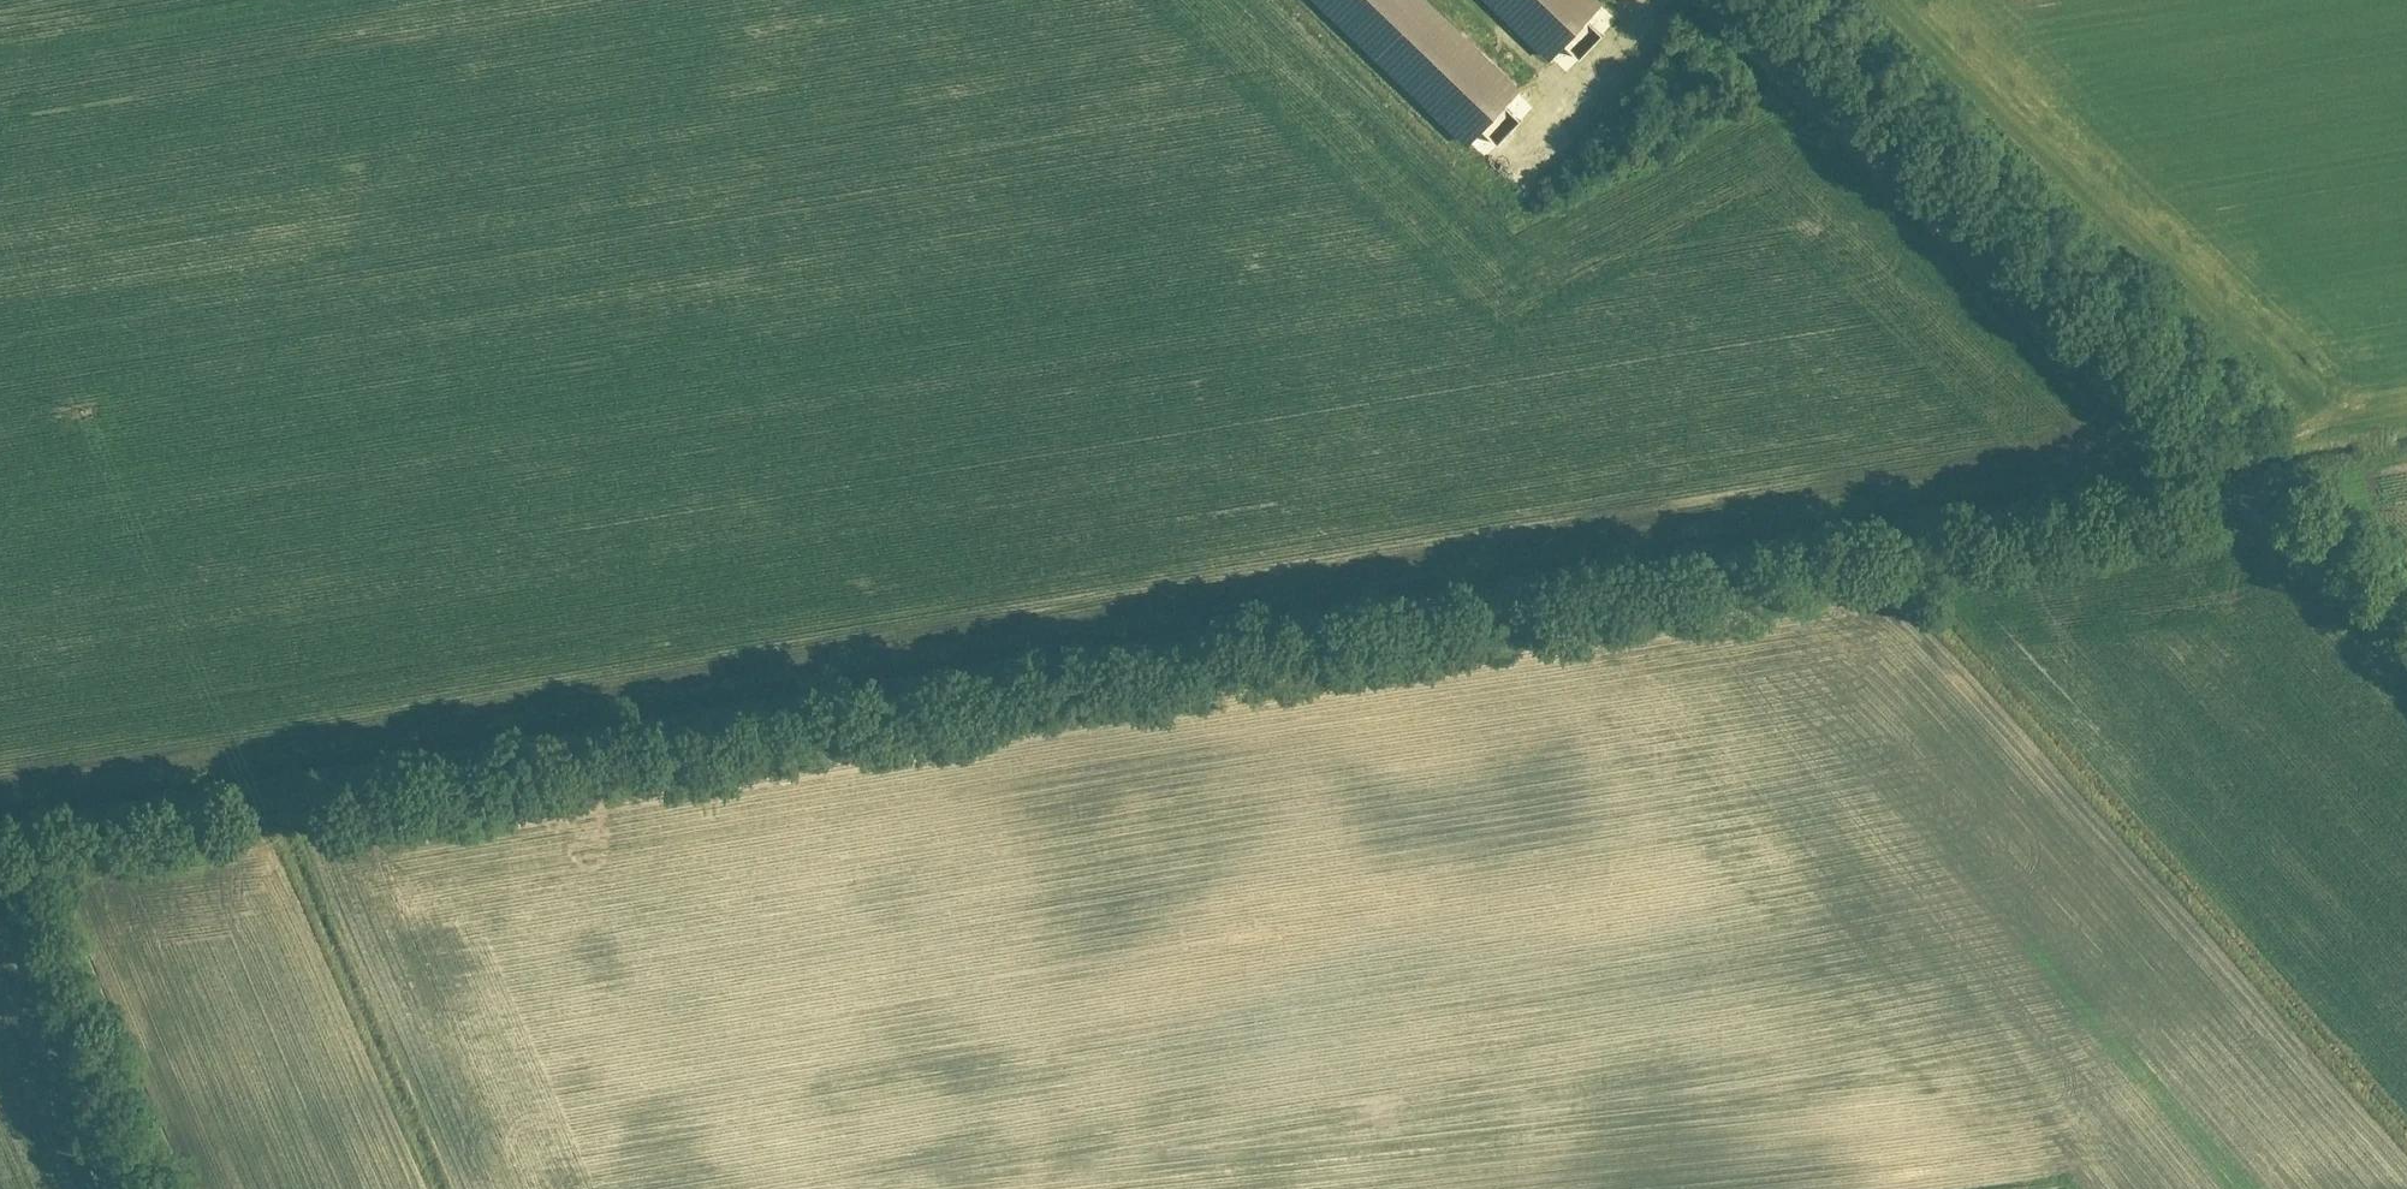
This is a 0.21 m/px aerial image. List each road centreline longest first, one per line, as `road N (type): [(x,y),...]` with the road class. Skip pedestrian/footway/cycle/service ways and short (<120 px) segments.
road 1 (unclassified): [(2406,672),(2144,429),(1731,0)]

